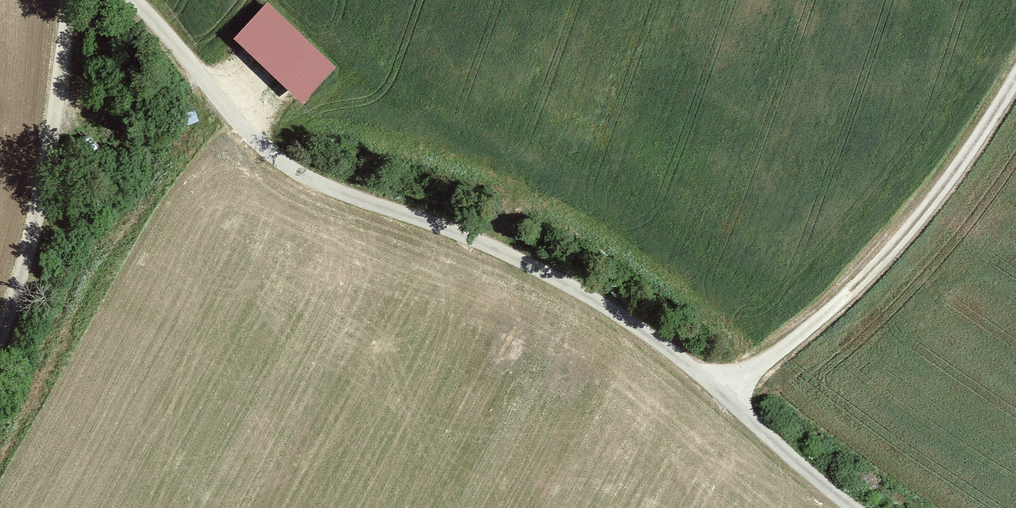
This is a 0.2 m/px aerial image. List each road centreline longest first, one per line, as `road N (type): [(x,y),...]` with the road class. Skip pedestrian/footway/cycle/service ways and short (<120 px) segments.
road 1 (track): [(855,507),(630,324),(536,268),(323,189),(240,129),(133,0)]
road 2 (track): [(720,397),(874,273),(947,184),(1015,77)]
road 3 (track): [(0,344),(43,189),(69,0)]

